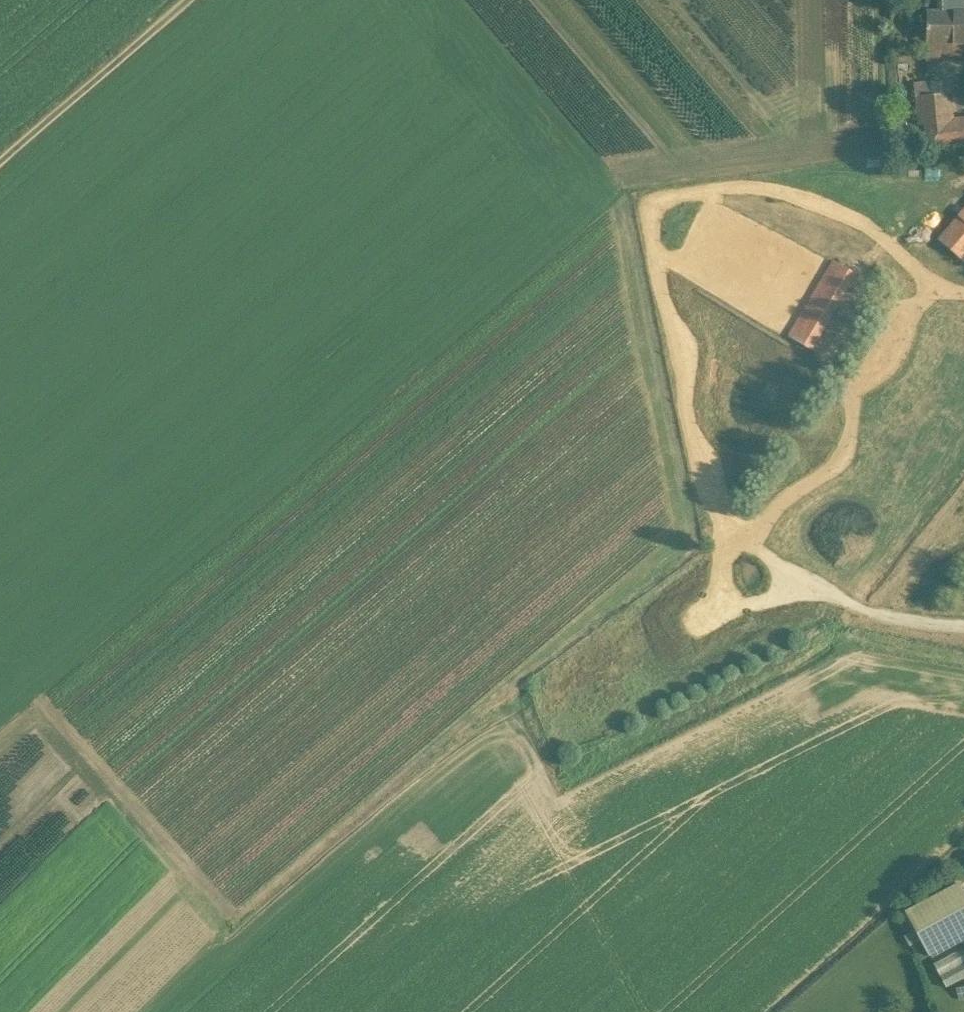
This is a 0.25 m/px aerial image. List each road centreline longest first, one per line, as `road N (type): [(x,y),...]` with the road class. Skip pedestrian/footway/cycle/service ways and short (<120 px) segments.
road 1 (track): [(0,164),(190,0)]

